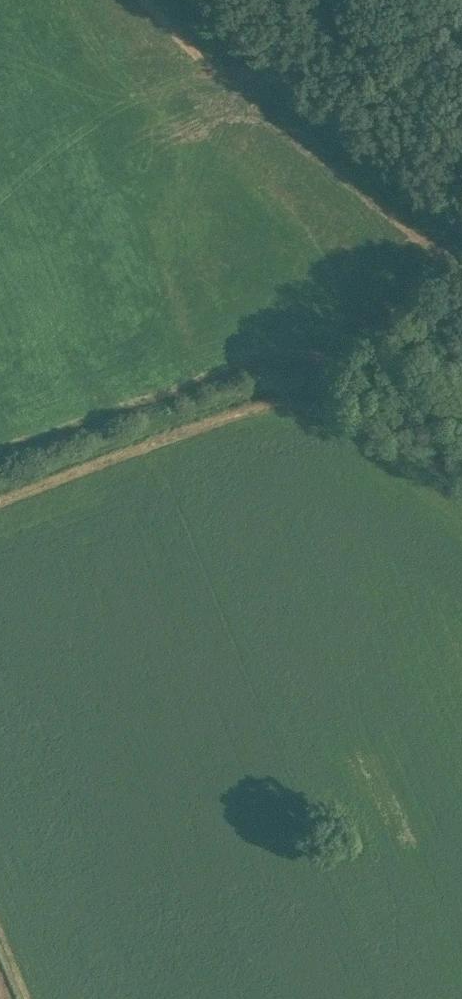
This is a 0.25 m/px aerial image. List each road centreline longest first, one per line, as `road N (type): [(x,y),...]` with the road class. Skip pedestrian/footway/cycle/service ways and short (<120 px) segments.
road 1 (unclassified): [(461,223),(273,71),(205,0)]

